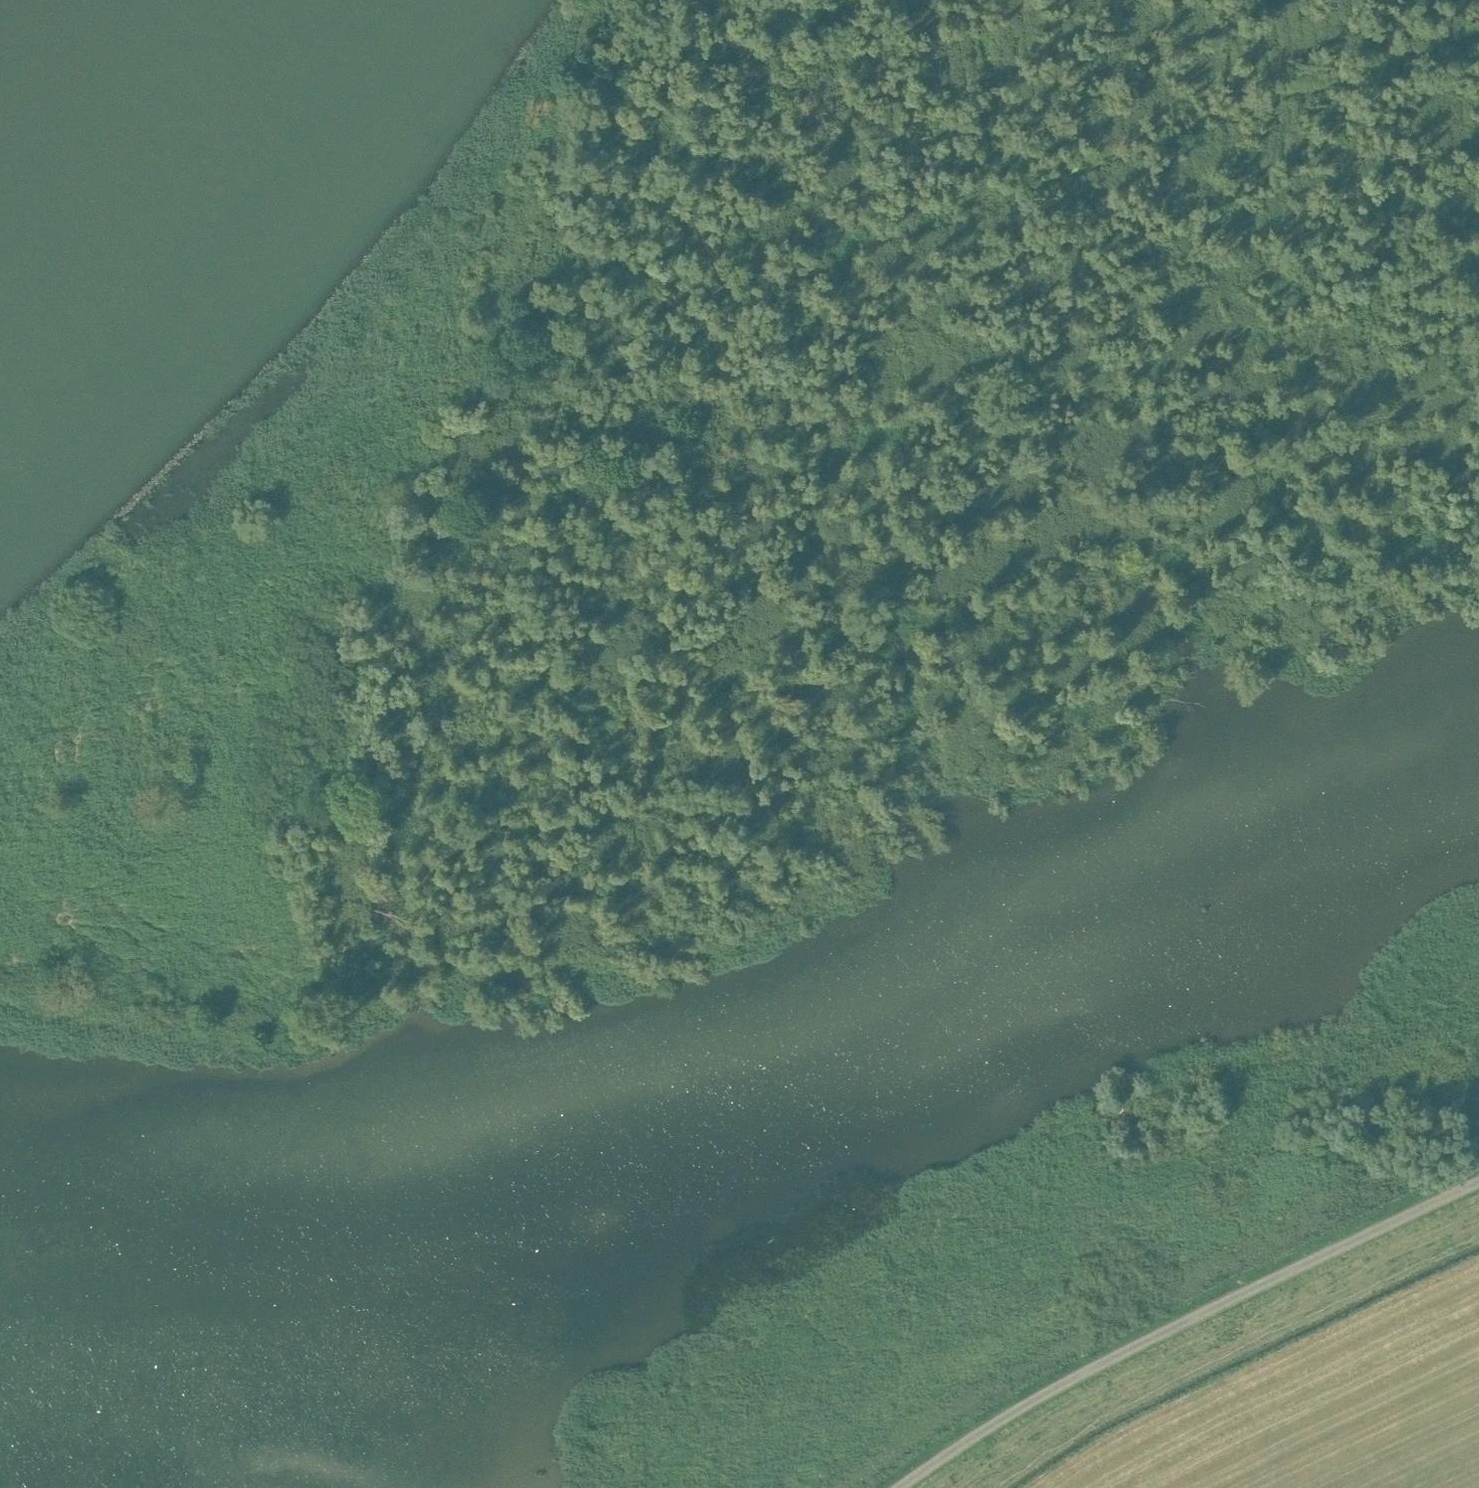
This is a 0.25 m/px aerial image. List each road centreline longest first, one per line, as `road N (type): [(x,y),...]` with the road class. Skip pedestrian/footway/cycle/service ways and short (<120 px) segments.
road 1 (unclassified): [(898,1487),(1042,1394),(1478,1182)]

